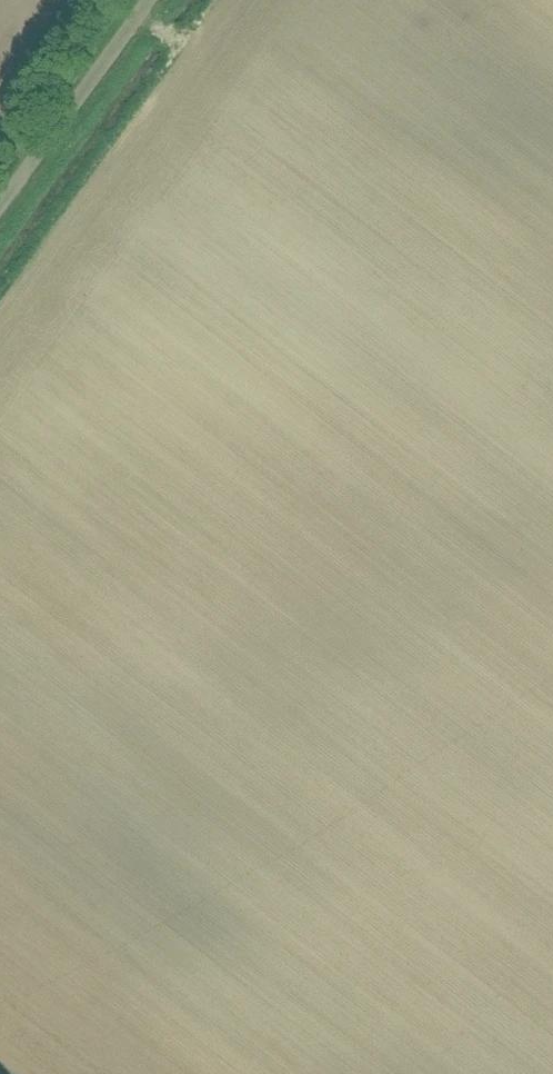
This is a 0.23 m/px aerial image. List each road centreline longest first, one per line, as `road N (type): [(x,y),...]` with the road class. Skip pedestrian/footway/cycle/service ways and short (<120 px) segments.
road 1 (unclassified): [(152,0),(0,209)]

